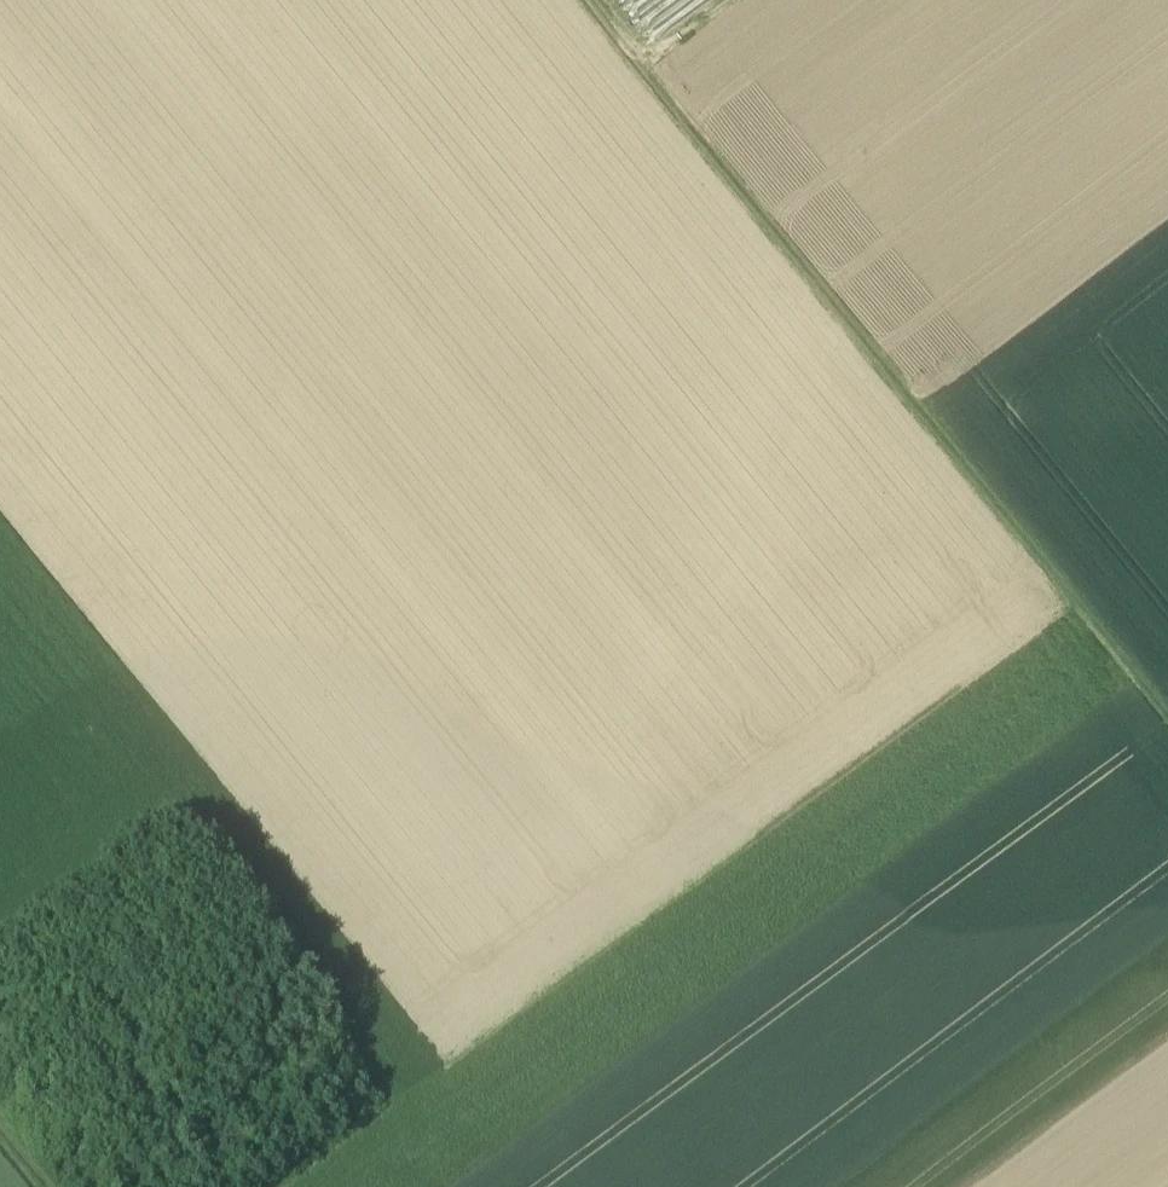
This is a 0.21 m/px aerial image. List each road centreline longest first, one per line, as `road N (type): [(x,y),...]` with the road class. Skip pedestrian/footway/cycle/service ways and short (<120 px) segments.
road 1 (track): [(584,0),(1167,711)]

